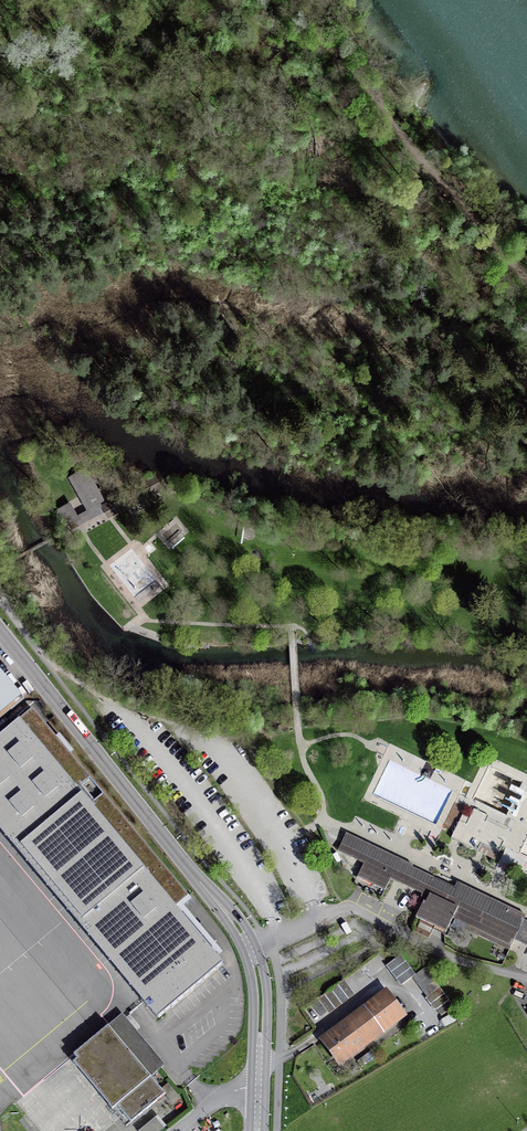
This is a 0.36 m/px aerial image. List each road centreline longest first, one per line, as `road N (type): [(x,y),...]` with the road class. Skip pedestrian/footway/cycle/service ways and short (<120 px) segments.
road 1 (tertiary): [(0,630),(251,946)]
road 2 (unclassified): [(251,946),(330,916),(363,913),(458,961),(520,978)]
road 3 (tertiary): [(251,946),(262,993),(260,1076)]

